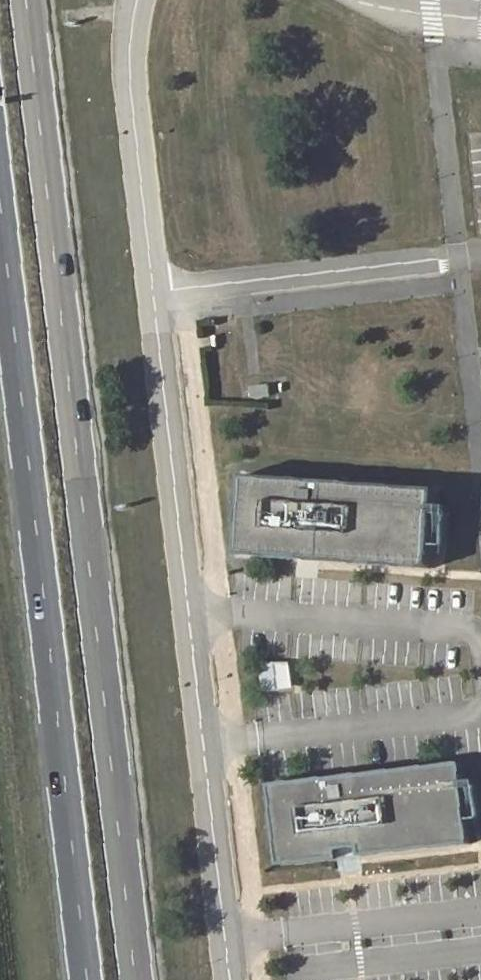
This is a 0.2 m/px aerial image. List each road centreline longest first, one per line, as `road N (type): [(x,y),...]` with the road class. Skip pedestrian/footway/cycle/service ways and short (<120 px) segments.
road 1 (trunk): [(135,979),(25,0)]
road 2 (trunk): [(0,216),(86,979)]

